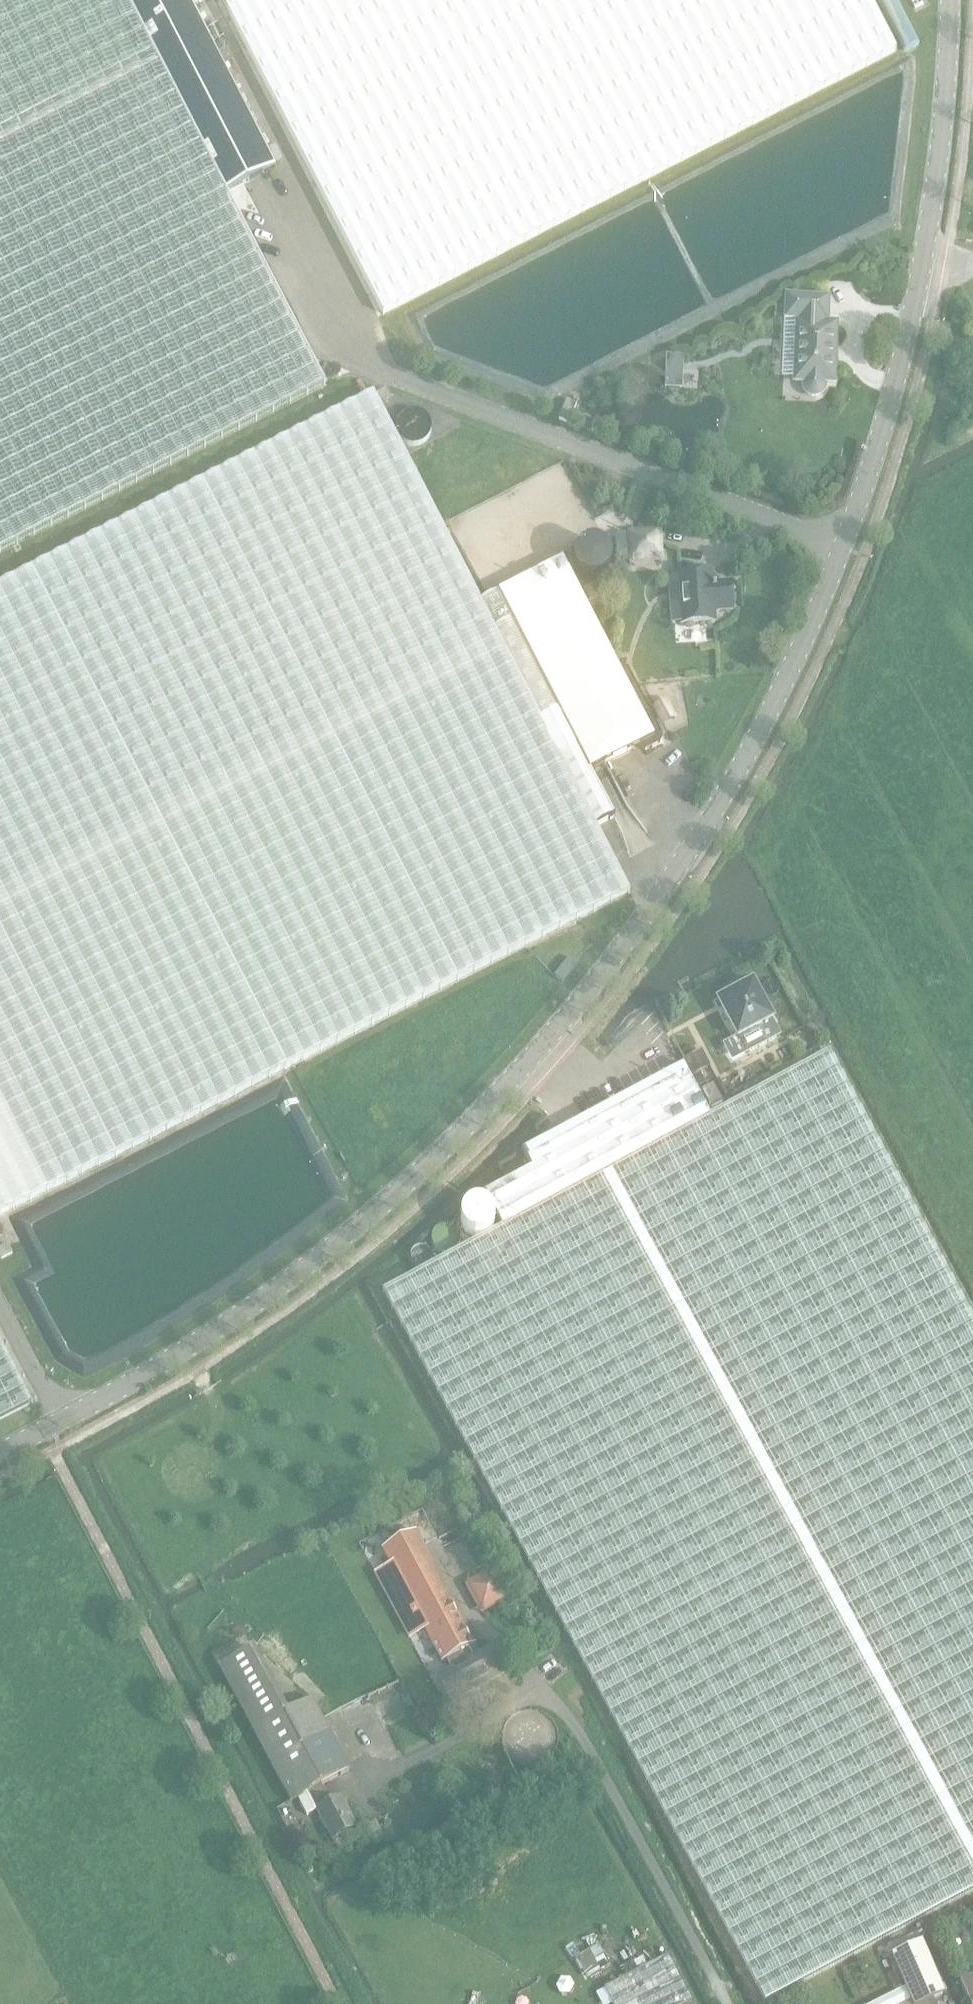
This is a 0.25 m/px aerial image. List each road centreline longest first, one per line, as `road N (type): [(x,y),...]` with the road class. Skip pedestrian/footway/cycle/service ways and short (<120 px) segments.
road 1 (unclassified): [(840,541),(745,754),(672,872),(499,1094),(321,1255),(188,1347),(0,1454)]
road 2 (unclassified): [(946,0),(941,114),(918,276),(840,541)]
road 3 (unclassified): [(840,541),(344,350)]

